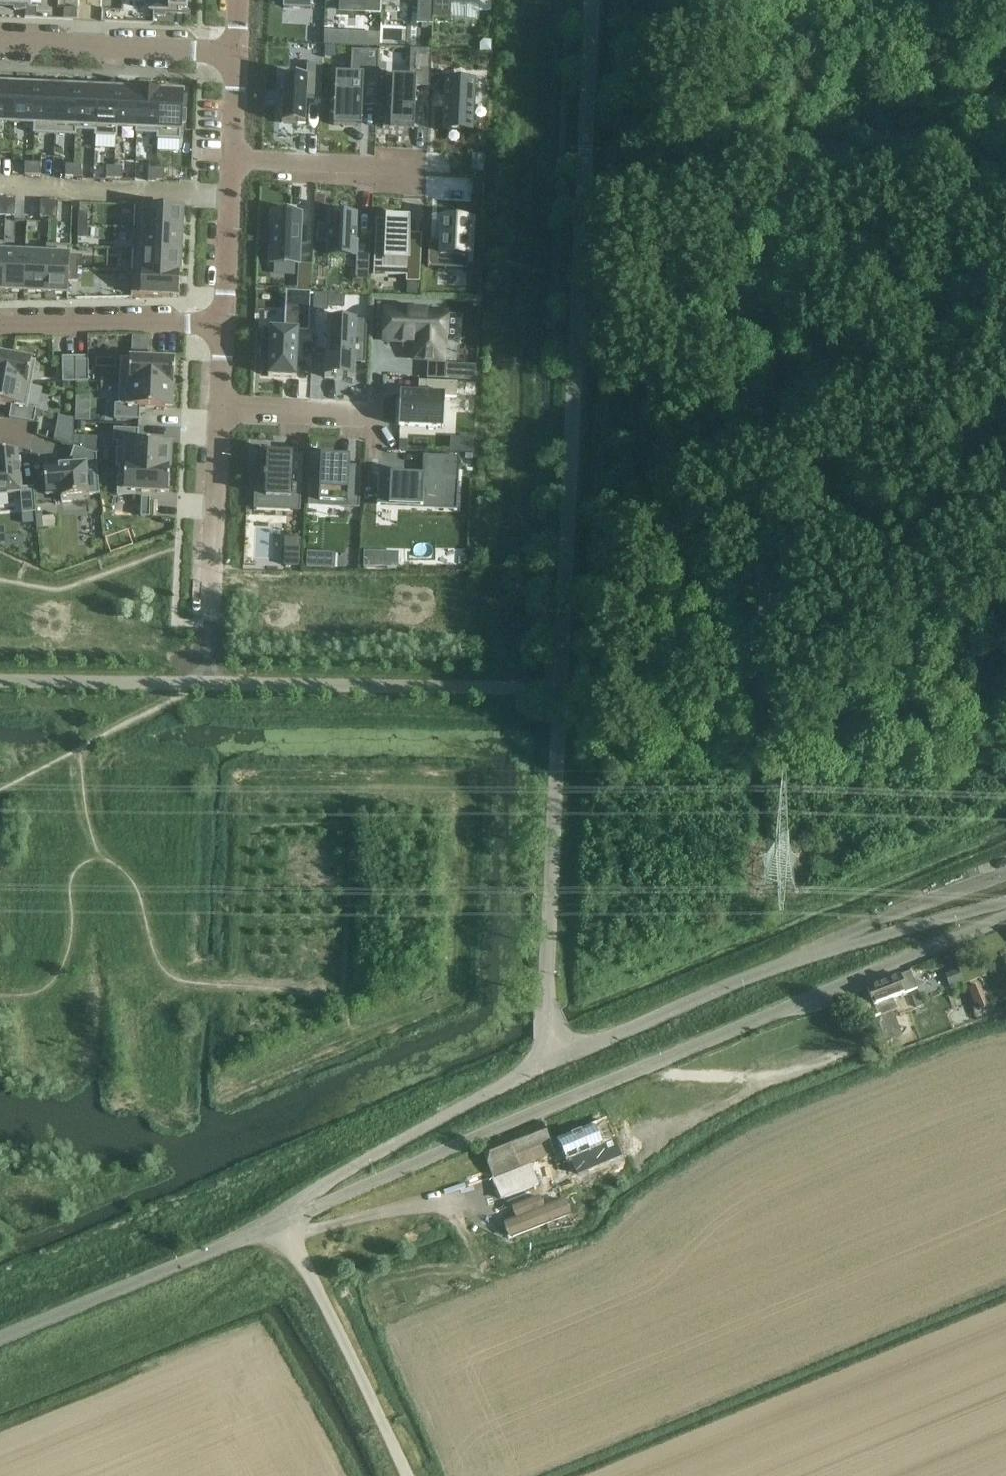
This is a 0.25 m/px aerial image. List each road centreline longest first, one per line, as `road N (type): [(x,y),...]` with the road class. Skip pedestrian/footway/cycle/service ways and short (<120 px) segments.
road 1 (unclassified): [(560,1060),(547,1008),(583,189)]
road 2 (unclassified): [(280,1226),(1005,917)]
road 3 (unclassified): [(560,1060),(718,987),(827,949),(1005,903)]
road 4 (unclassified): [(280,1226),(320,1187),(560,1060)]
road 5 (unclassified): [(0,1341),(280,1226)]
road 6 (unclassified): [(405,1475),(318,1288),(280,1226)]
road 7 (residential): [(0,43),(235,53)]
road 8 (residential): [(223,323),(0,326)]
road 9 (residential): [(210,625),(219,412)]
road 10 (residential): [(377,389),(376,421),(219,412)]
road 11 (unclassified): [(592,0),(583,189)]
road 12 (residential): [(230,160),(419,168)]
road 13 (residential): [(223,323),(230,160)]

